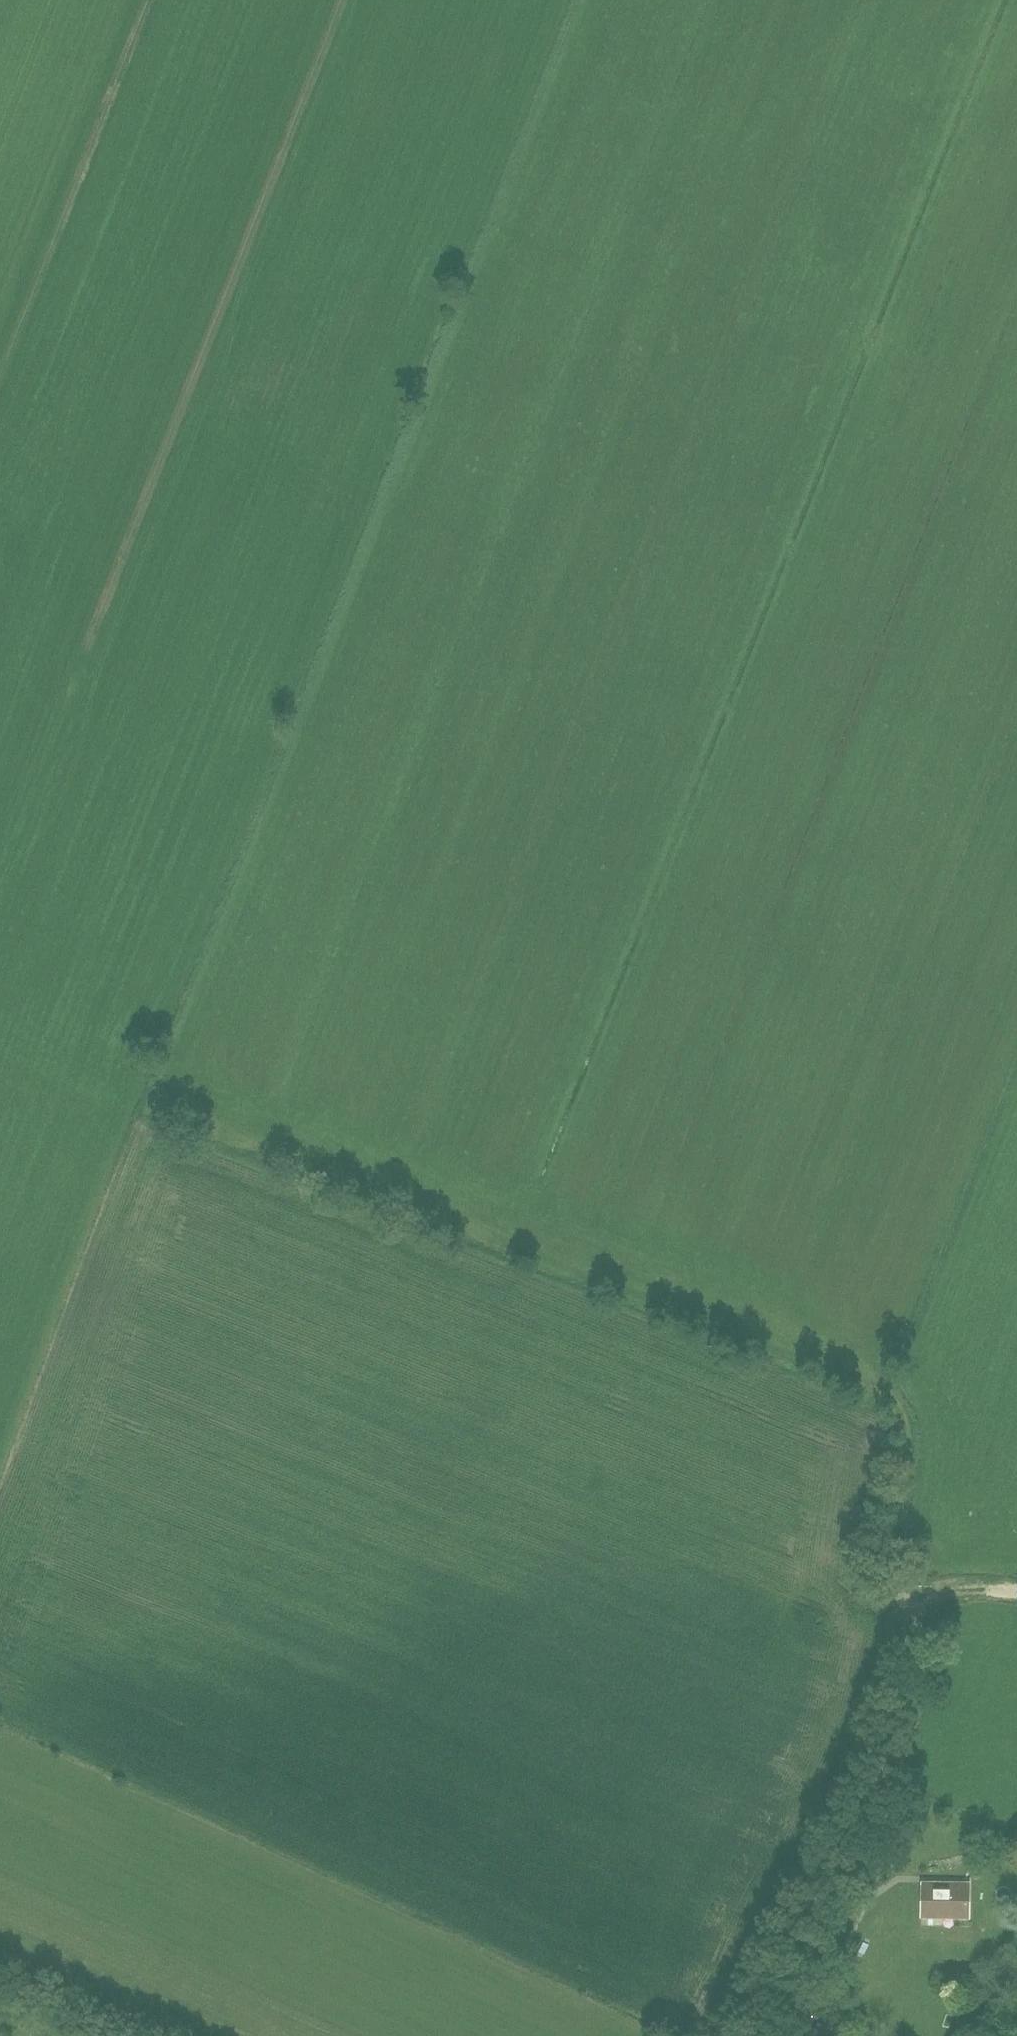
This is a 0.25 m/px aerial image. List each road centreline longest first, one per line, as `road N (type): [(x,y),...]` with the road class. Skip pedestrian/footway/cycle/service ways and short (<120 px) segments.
road 1 (track): [(1016,1597),(950,1602),(928,1629),(887,1803),(774,2035)]

